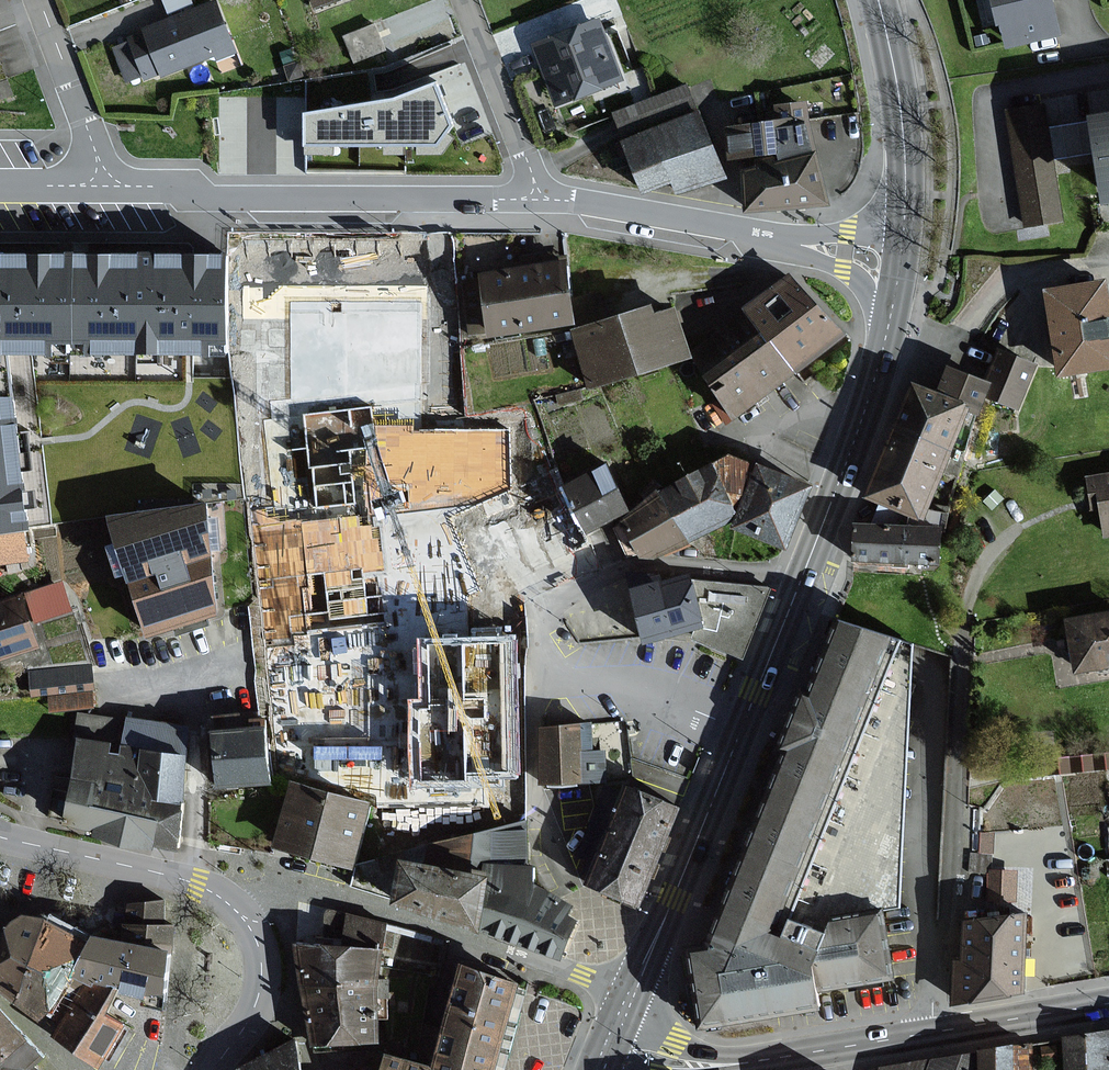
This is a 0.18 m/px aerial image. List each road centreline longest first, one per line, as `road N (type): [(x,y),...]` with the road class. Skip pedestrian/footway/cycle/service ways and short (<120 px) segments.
road 1 (residential): [(936,1030),(949,937),(964,631),(982,565),(1007,539)]
road 2 (primary): [(901,264),(858,435),(741,732)]
road 3 (residential): [(542,199),(204,198),(105,184)]
road 4 (residential): [(630,994),(461,936),(280,892)]
road 5 (residential): [(901,264),(542,199)]
road 6 (primary): [(741,732),(630,994)]
road 7 (primary): [(877,0),(904,146),(901,264)]
road 8 (residential): [(220,898),(192,882),(0,836)]
road 9 (residential): [(542,199),(467,0)]
road 10 (residential): [(536,684),(657,702),(741,732)]
road 11 (residential): [(214,1069),(243,1031),(262,973),(248,924),(220,898)]
road 12 (residential): [(105,184),(36,0)]
road 13 (residential): [(311,1069),(280,892)]
road 14 (tertiary): [(936,1030),(1108,1003)]
road 15 (tertiary): [(775,1059),(936,1030)]
road 16 (tertiary): [(748,1063),(695,1055),(622,1015)]

